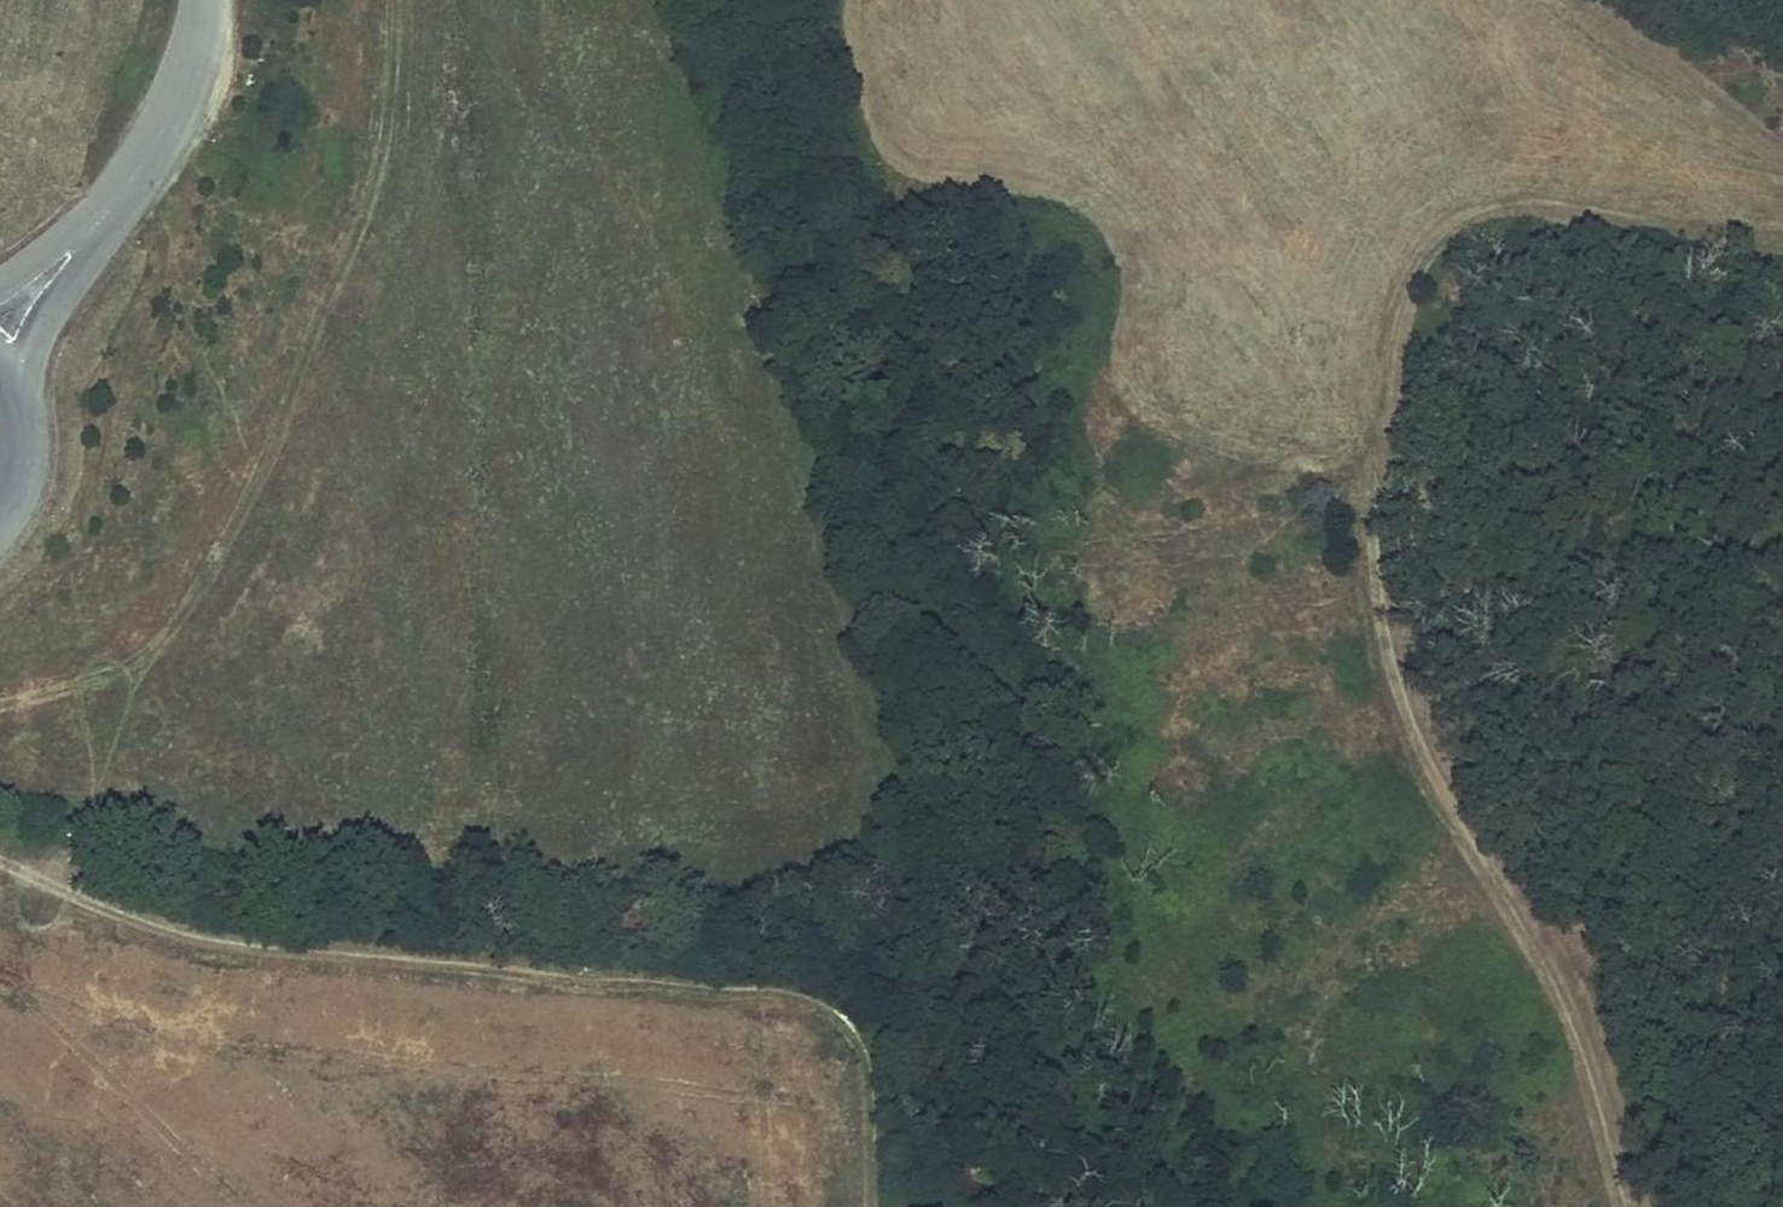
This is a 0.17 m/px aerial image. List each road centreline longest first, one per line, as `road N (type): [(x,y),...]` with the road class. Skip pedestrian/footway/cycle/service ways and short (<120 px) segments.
road 1 (track): [(1782,235),(1477,216),(1426,251),(1390,313),(1362,481),(1366,533),(1421,753),(1569,1017),(1630,1206)]
road 2 (track): [(0,860),(86,897),(246,945),(649,977),(807,1000),(849,1020),(865,1059),(873,1206)]
road 3 (unclassified): [(15,423),(44,315),(127,194)]
road 4 (unclassified): [(201,0),(186,70),(158,144),(127,194)]
road 5 (unclassified): [(127,194),(0,284)]

